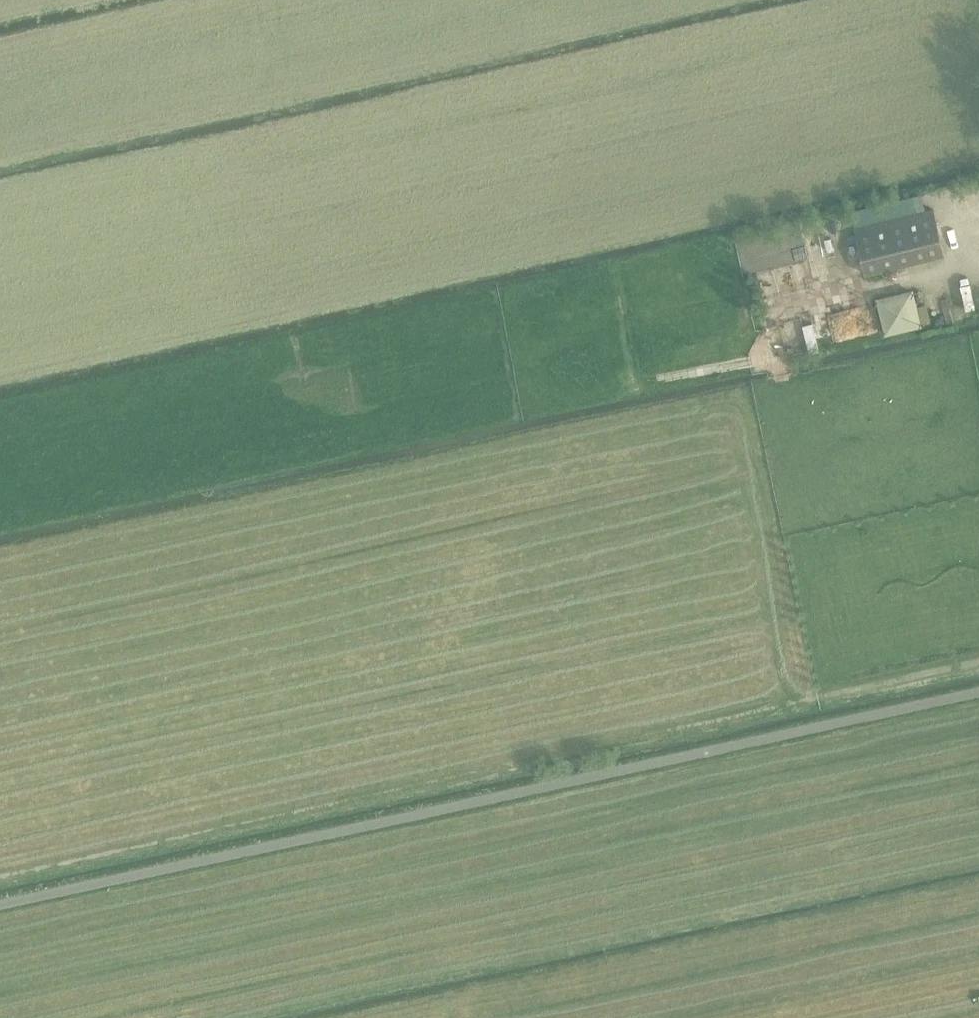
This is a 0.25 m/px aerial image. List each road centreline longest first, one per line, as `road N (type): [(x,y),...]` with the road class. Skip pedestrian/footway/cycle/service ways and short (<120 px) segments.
road 1 (unclassified): [(0,906),(978,701)]

